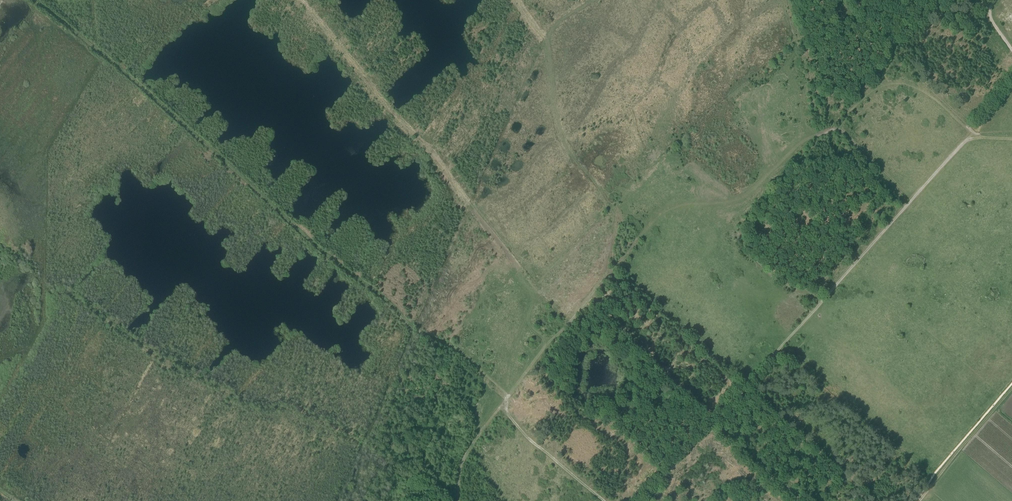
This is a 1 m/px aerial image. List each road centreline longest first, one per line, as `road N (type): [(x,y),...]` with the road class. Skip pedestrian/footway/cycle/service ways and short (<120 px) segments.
road 1 (track): [(36,0),(412,327),(509,395)]
road 2 (track): [(565,323),(663,209),(745,197),(803,141),(838,130),(878,82),(929,95),(972,133)]
road 3 (track): [(712,424),(1011,87)]
road 4 (track): [(457,500),(316,418),(245,404),(158,357),(69,293)]
road 5 (track): [(565,323),(301,0)]
road 6 (track): [(547,43),(565,142),(613,211),(606,274)]
road 7 (track): [(565,323),(610,329),(712,424)]
road 8 (track): [(810,137),(785,66),(800,45),(790,0)]
road 9 (track): [(919,500),(1011,389)]
road 10 (track): [(501,406),(603,500)]
road 11 (track): [(509,395),(464,460),(457,500)]

